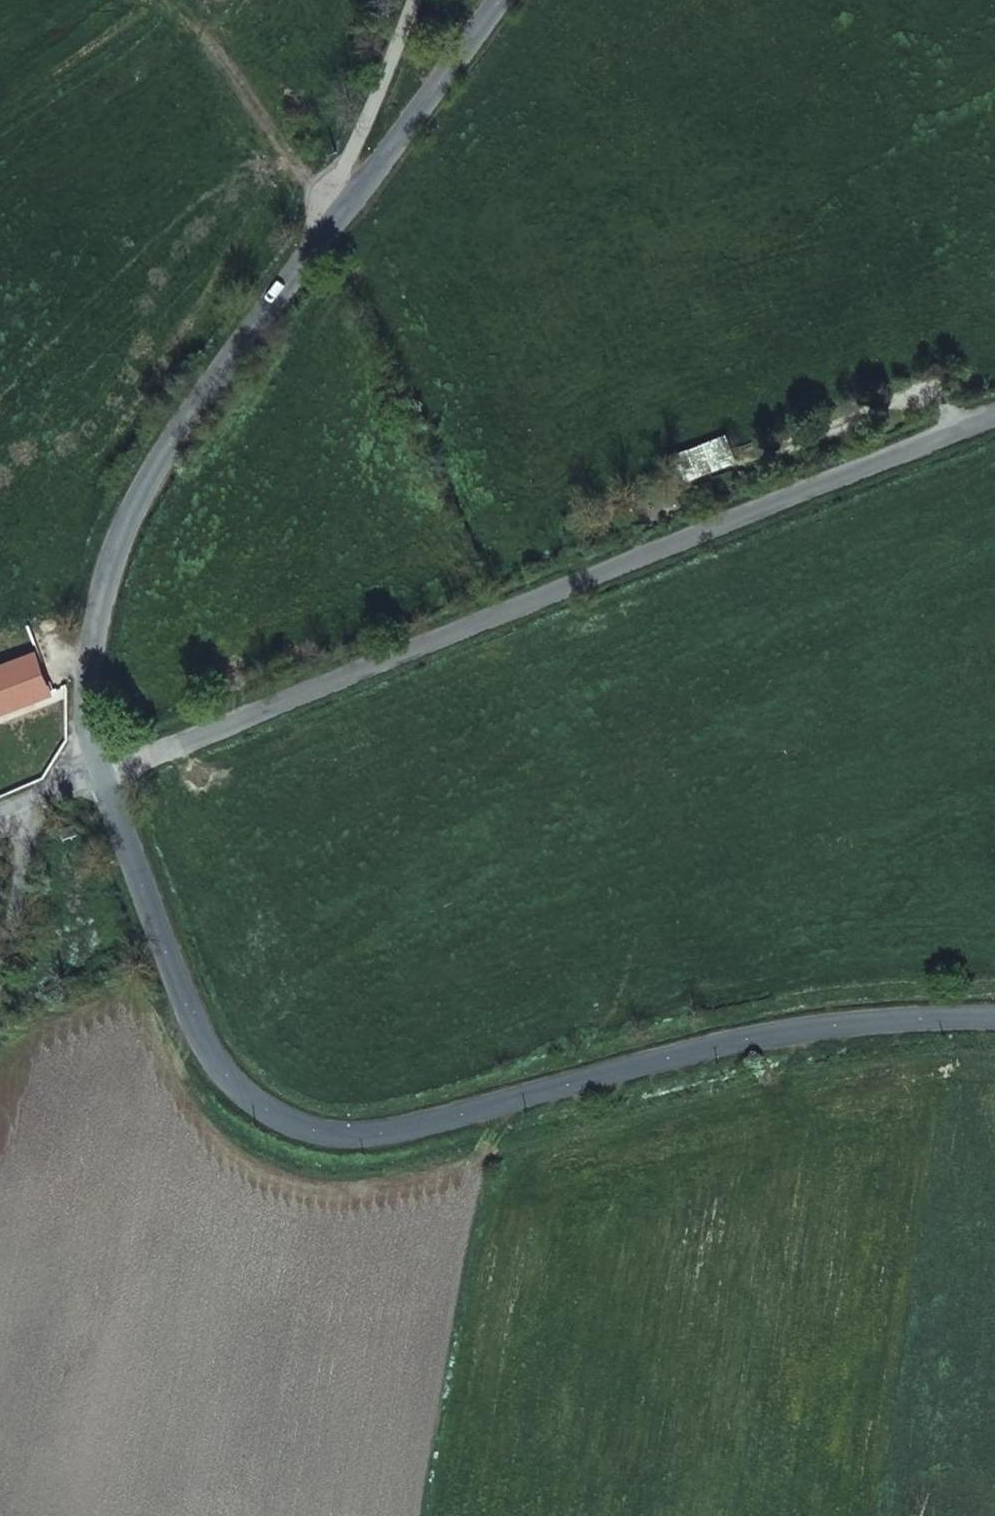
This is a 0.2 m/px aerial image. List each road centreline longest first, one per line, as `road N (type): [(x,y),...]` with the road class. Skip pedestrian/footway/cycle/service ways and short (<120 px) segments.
road 1 (secondary): [(994,1017),(800,1030),(364,1134),(295,1123),(238,1090),(204,1038),(106,780)]
road 2 (unclassified): [(106,780),(994,417)]
road 3 (secondary): [(495,0),(217,369),(100,562),(73,682),(106,780)]
road 4 (unclassified): [(33,811),(0,974)]

